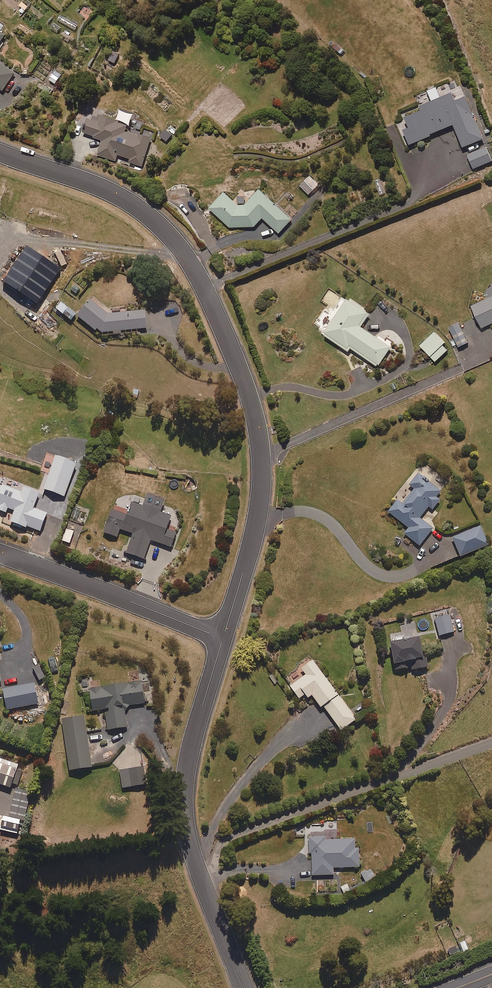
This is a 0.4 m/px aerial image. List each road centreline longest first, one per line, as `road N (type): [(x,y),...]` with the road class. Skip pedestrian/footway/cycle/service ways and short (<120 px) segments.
road 1 (residential): [(223,638),(255,531),(262,469),(252,403),(200,279),(167,231),(119,194),(0,151)]
road 2 (residential): [(244,987),(185,821),(186,771),(223,638)]
road 3 (residential): [(0,552),(223,638)]

